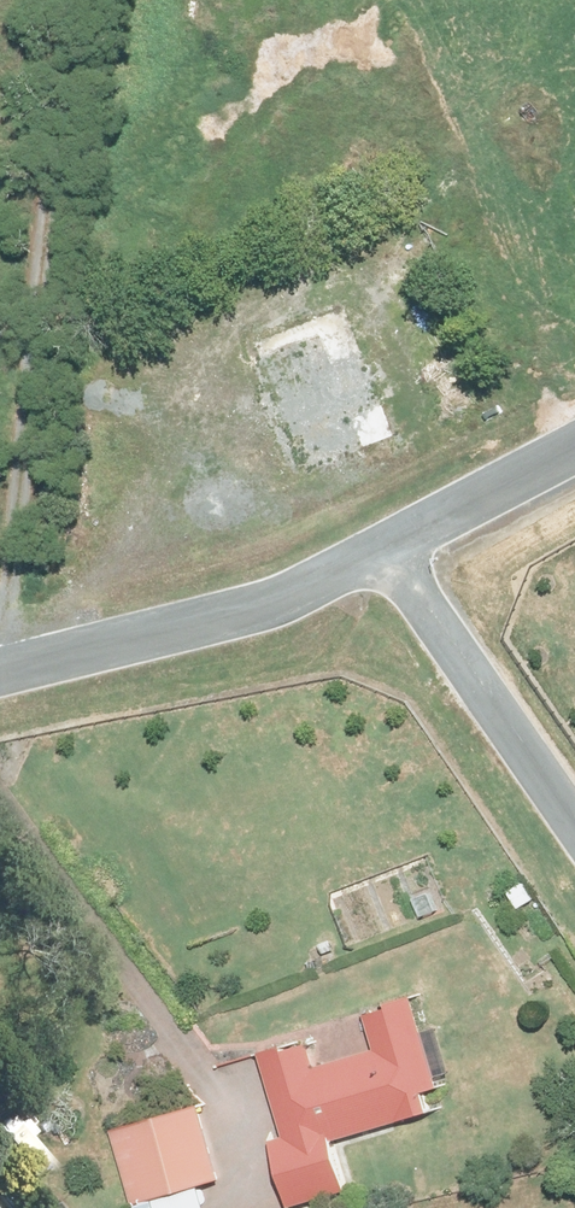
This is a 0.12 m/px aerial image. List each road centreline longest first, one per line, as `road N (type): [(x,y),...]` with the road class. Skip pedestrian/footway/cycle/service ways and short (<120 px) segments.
road 1 (residential): [(376,527),(253,580),(0,647)]
road 2 (residential): [(376,527),(574,826)]
road 3 (residential): [(574,420),(376,527)]

